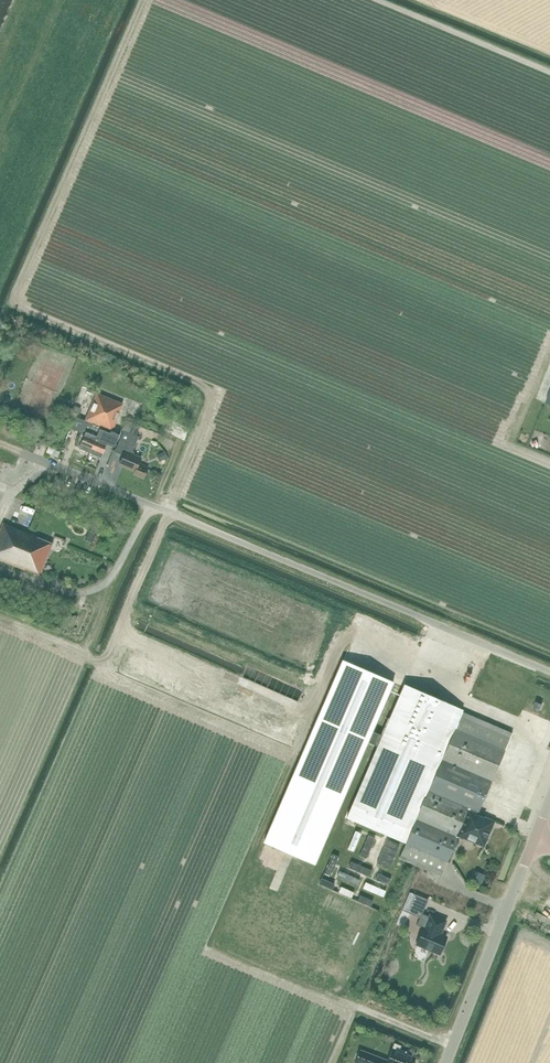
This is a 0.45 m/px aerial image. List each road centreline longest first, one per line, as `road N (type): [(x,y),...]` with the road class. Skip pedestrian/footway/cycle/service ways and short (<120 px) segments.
road 1 (unclassified): [(549,672),(20,452)]
road 2 (unclassified): [(447,1062),(537,838)]
road 3 (track): [(60,0),(0,132)]

